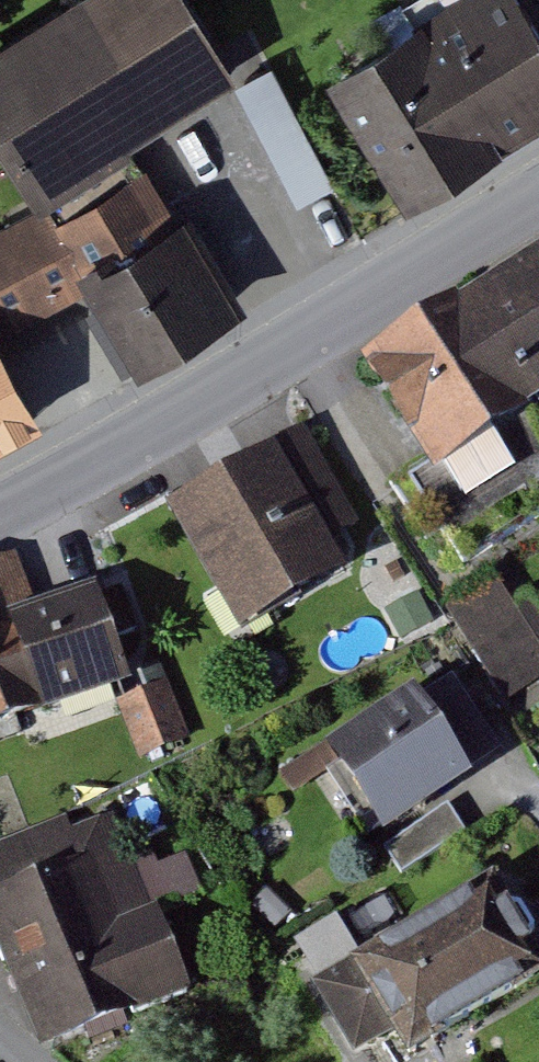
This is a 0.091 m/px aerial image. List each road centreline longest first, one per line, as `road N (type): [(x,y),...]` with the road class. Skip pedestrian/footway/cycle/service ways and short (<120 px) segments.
road 1 (residential): [(538,204),(0,520)]

